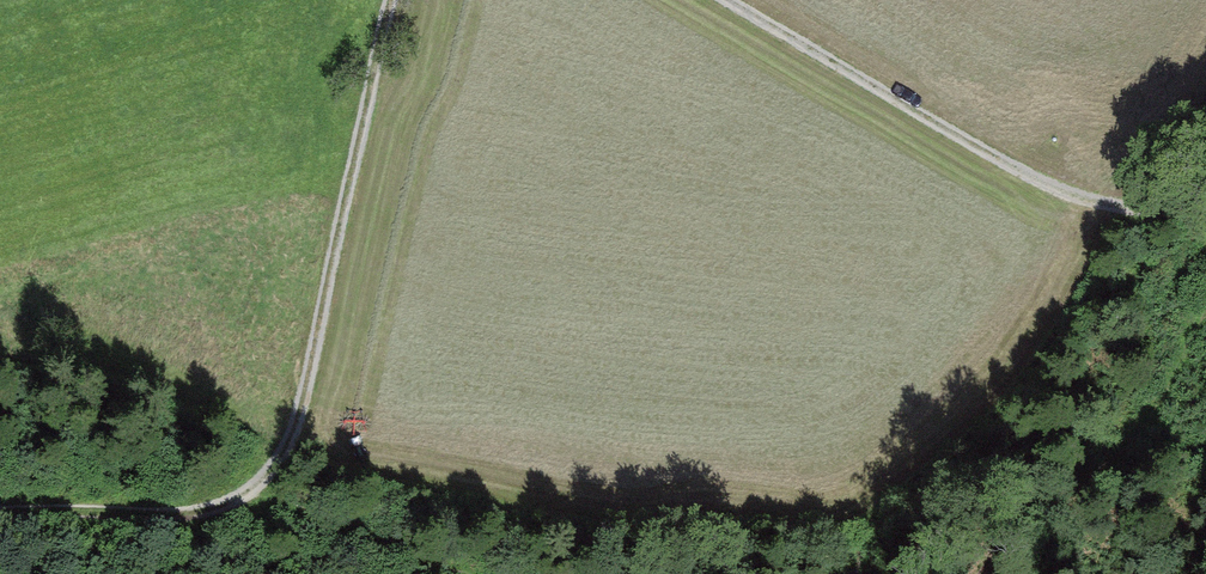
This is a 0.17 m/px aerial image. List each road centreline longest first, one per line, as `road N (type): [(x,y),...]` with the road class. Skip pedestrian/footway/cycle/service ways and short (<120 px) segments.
road 1 (track): [(397,0),(308,402),(281,461),(234,499)]
road 2 (track): [(727,0),(1073,194),(1118,207),(1205,208)]
road 3 (track): [(1205,284),(1158,407),(1124,457),(988,573)]
road 4 (track): [(516,573),(234,499)]
road 5 (track): [(234,499),(185,511),(0,507)]

